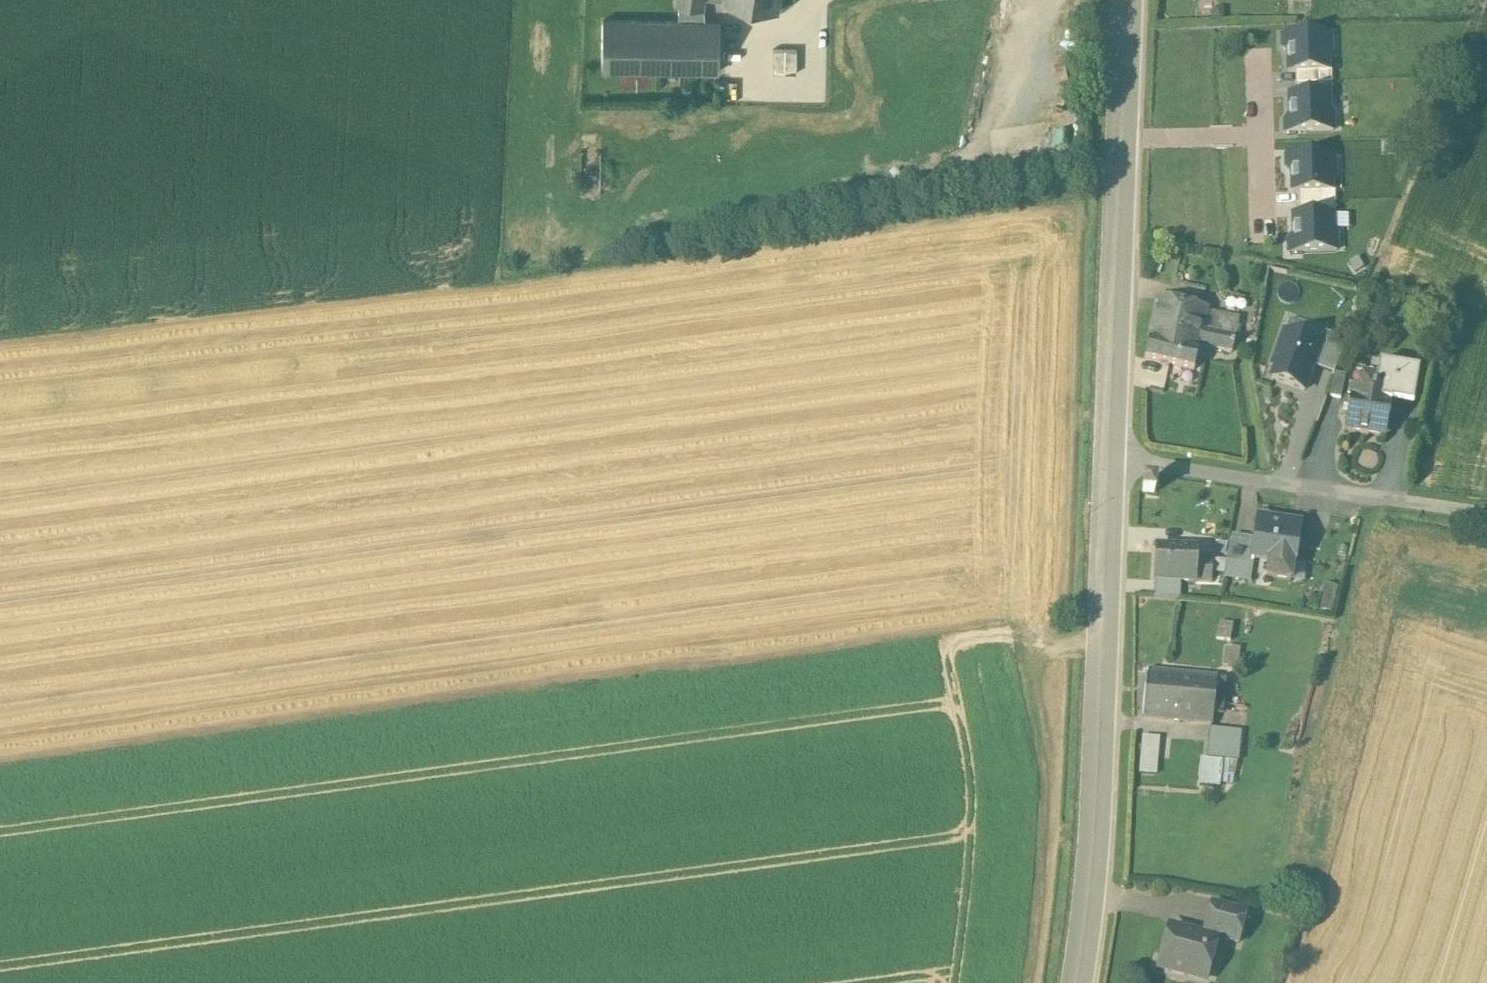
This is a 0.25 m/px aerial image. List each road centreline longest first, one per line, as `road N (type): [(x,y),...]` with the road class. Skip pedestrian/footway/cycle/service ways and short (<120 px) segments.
road 1 (unclassified): [(1111,454),(1092,896),(1073,982)]
road 2 (unclassified): [(1129,0),(1111,454)]
road 3 (residential): [(1111,454),(1486,508)]

